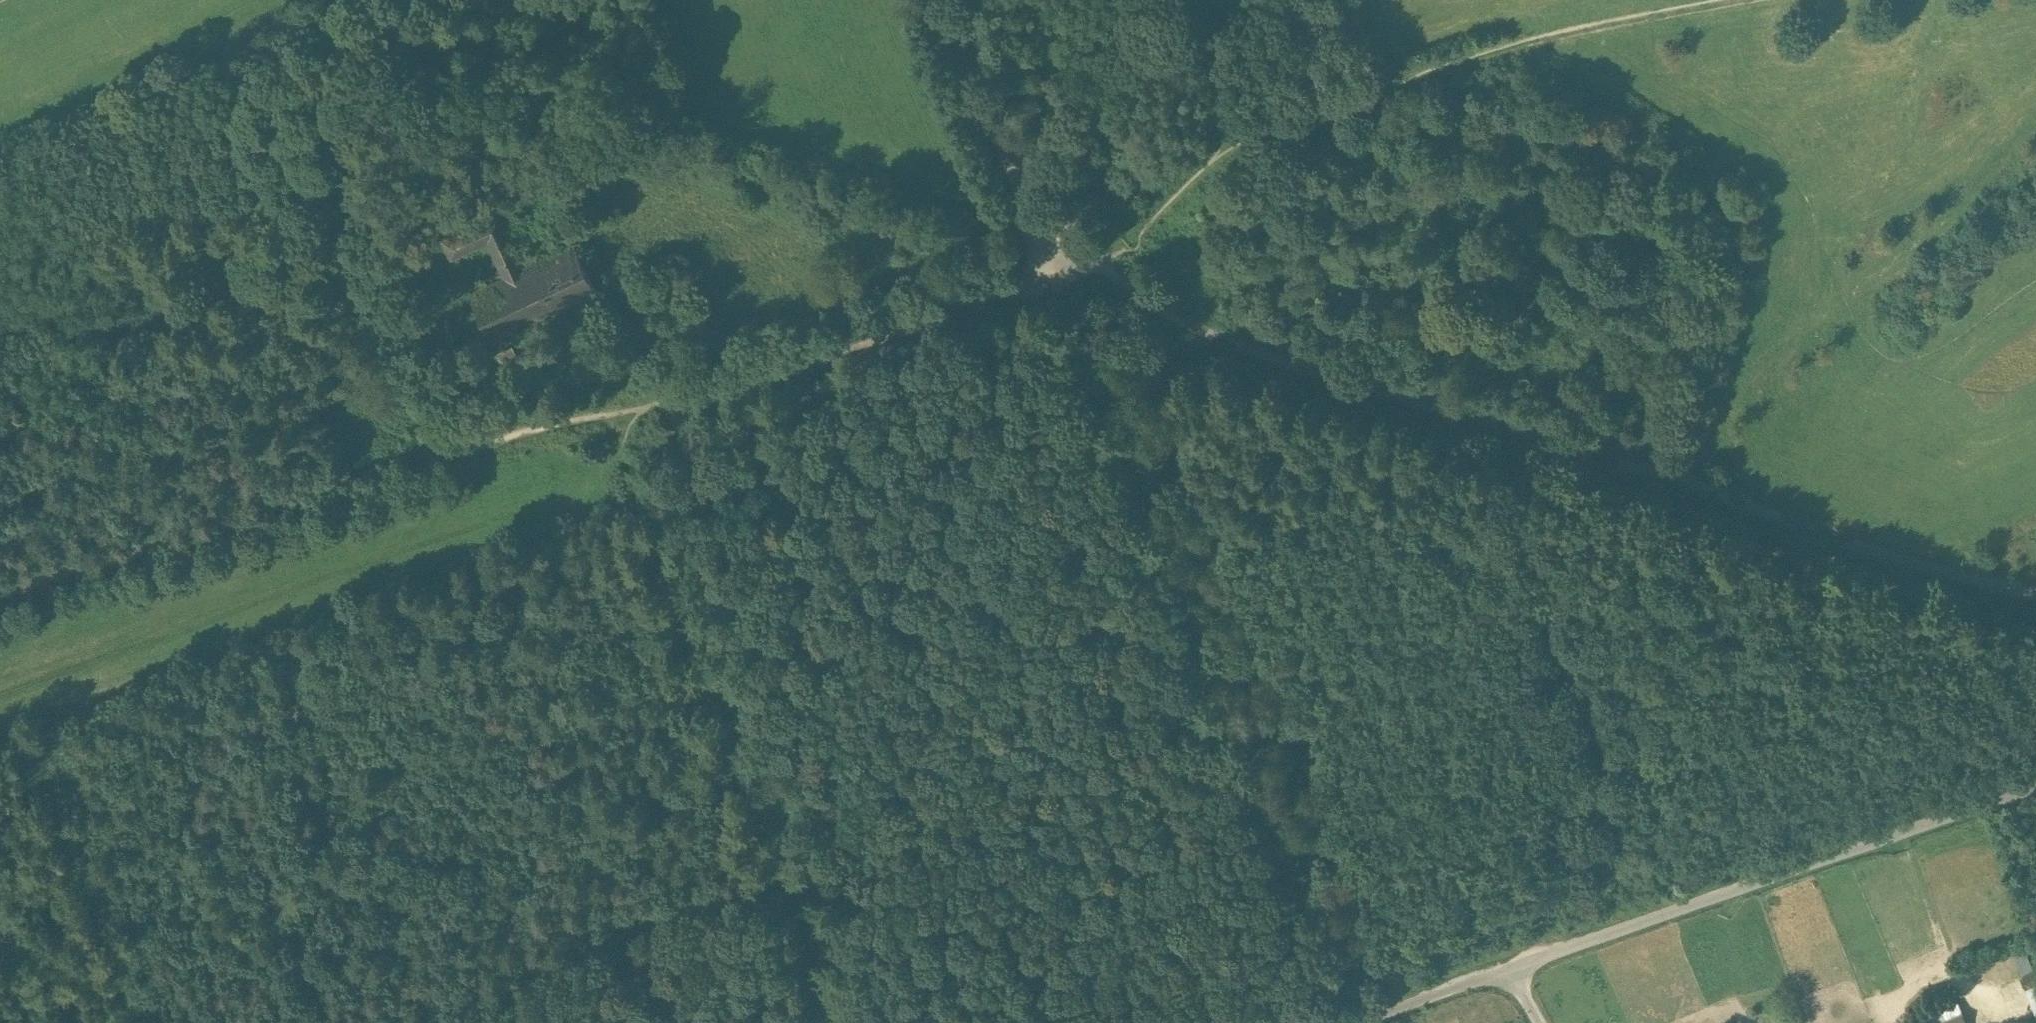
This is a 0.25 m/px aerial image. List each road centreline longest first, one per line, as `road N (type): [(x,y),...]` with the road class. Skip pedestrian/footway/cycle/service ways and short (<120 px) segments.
road 1 (track): [(1064,277),(1312,371),(2035,593)]
road 2 (track): [(1064,277),(1125,240),(1216,155),(1284,114),(1451,58),(1722,0)]
road 3 (residential): [(1354,1022),(2035,789)]
road 4 (track): [(839,1022),(615,412)]
road 5 (track): [(547,427),(830,366),(985,315),(1064,277)]
road 6 (track): [(937,0),(1020,220),(1064,277)]

